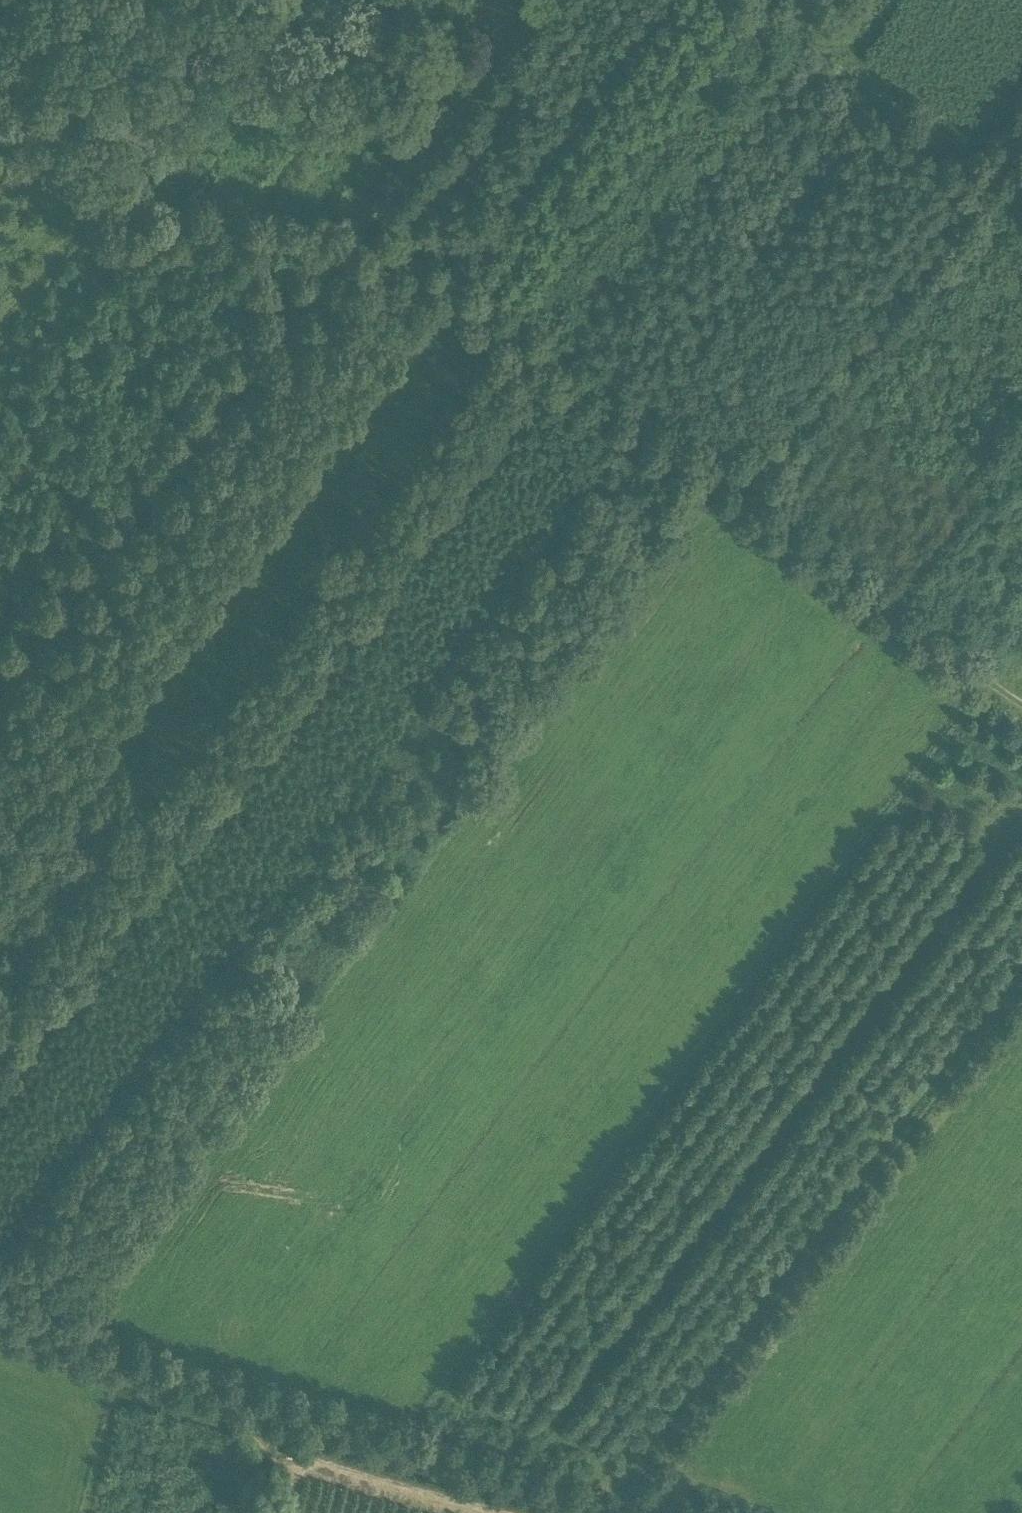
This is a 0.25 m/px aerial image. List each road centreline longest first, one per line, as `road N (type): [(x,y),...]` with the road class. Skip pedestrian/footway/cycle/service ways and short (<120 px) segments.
road 1 (track): [(741,482),(381,242),(117,208),(0,131)]
road 2 (track): [(598,1500),(1021,958)]
road 3 (track): [(0,1322),(646,1512)]
road 4 (track): [(741,482),(1021,130)]
road 5 (track): [(1021,705),(741,482)]
road 6 (track): [(507,1512),(320,1461),(288,1477),(279,1512)]

